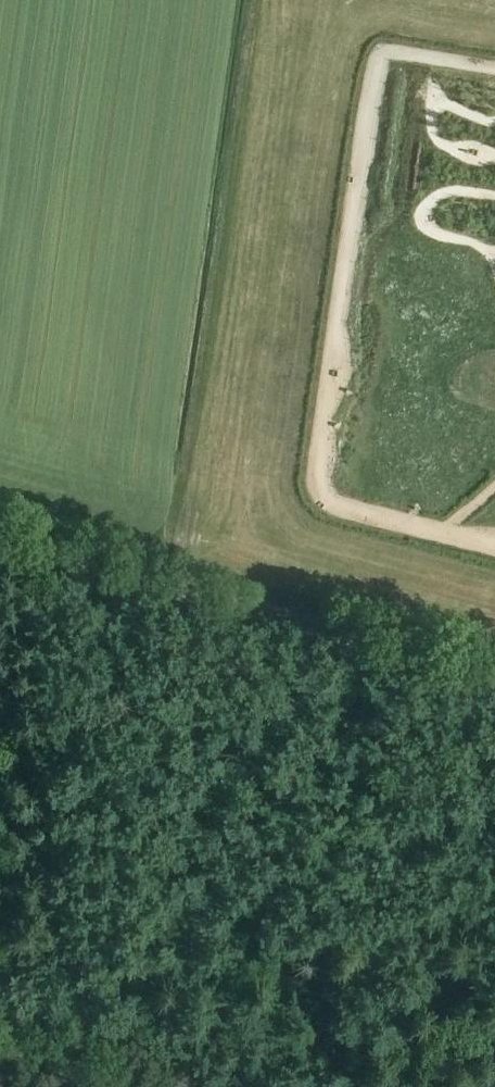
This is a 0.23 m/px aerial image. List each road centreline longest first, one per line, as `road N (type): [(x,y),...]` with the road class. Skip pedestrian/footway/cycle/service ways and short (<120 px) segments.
road 1 (tertiary): [(494,676),(0,537)]

